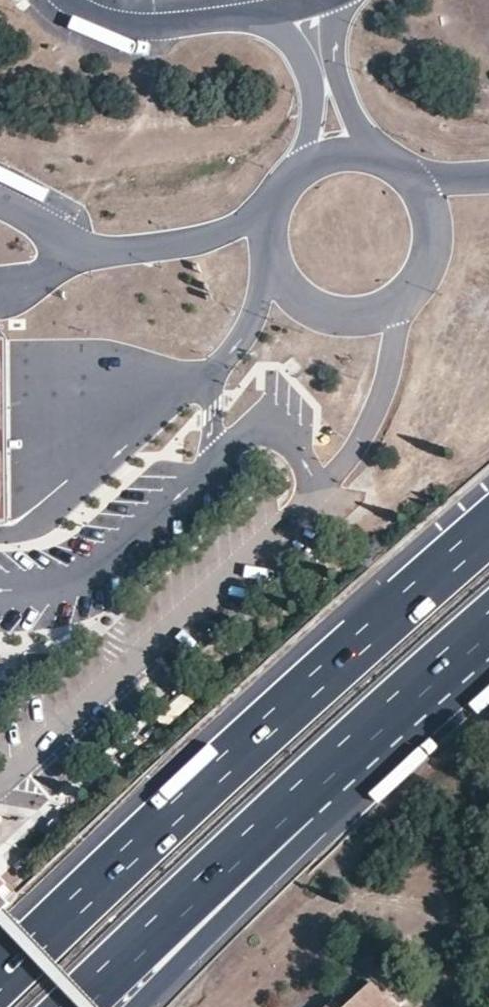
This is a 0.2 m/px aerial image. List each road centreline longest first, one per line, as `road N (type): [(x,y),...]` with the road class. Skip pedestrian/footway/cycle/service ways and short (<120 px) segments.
road 1 (motorway): [(488,527),(372,624),(0,978)]
road 2 (motorway): [(73,1006),(488,625)]
road 3 (motorway): [(134,1006),(315,827),(488,672)]

